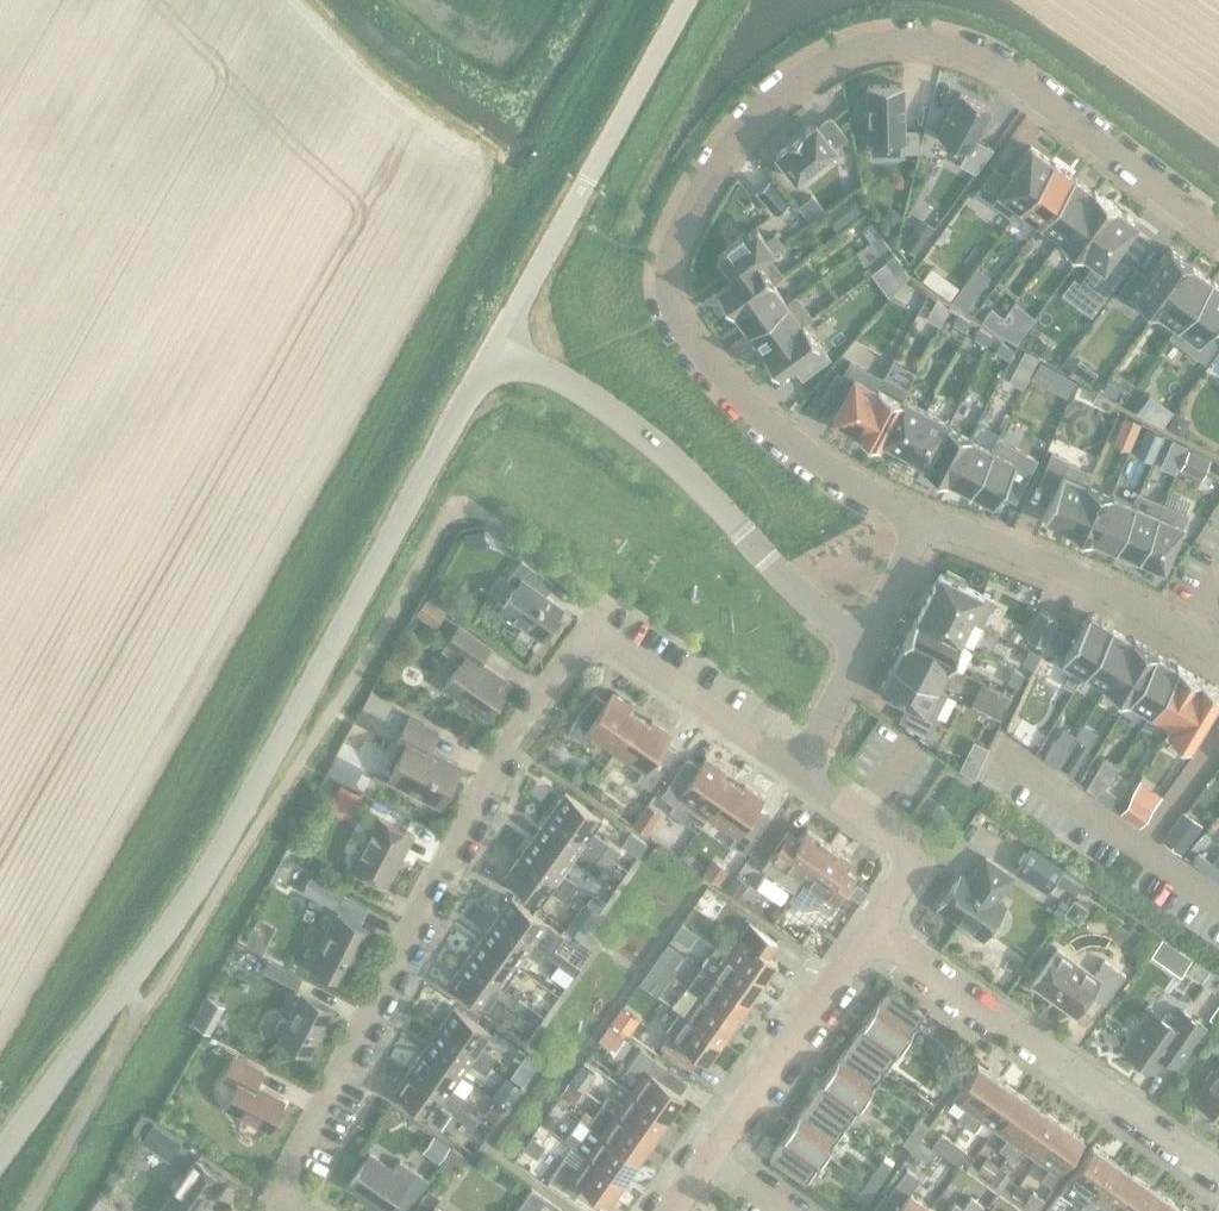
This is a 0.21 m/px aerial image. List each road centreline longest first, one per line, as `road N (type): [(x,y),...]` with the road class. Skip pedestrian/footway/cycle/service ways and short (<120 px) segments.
road 1 (residential): [(1218,228),(1010,73),(932,42),(841,56),(757,101),(671,244),(672,301),(724,377),(831,471),(918,519)]
road 2 (unclassified): [(0,1157),(225,847),(494,348)]
road 3 (residential): [(277,1196),(523,722),(600,622)]
road 4 (unclassified): [(494,348),(609,411),(856,646)]
road 5 (residential): [(1218,1167),(876,931)]
road 6 (unclassified): [(494,348),(686,0)]
road 7 (residential): [(918,519),(1067,564),(1218,646)]
road 8 (residential): [(706,1159),(876,931)]
road 9 (residential): [(799,766),(600,622)]
road 10 (residential): [(876,931),(921,854),(799,766)]
road 11 (residential): [(918,519),(856,646)]
road 12 (residential): [(856,646),(799,766)]

